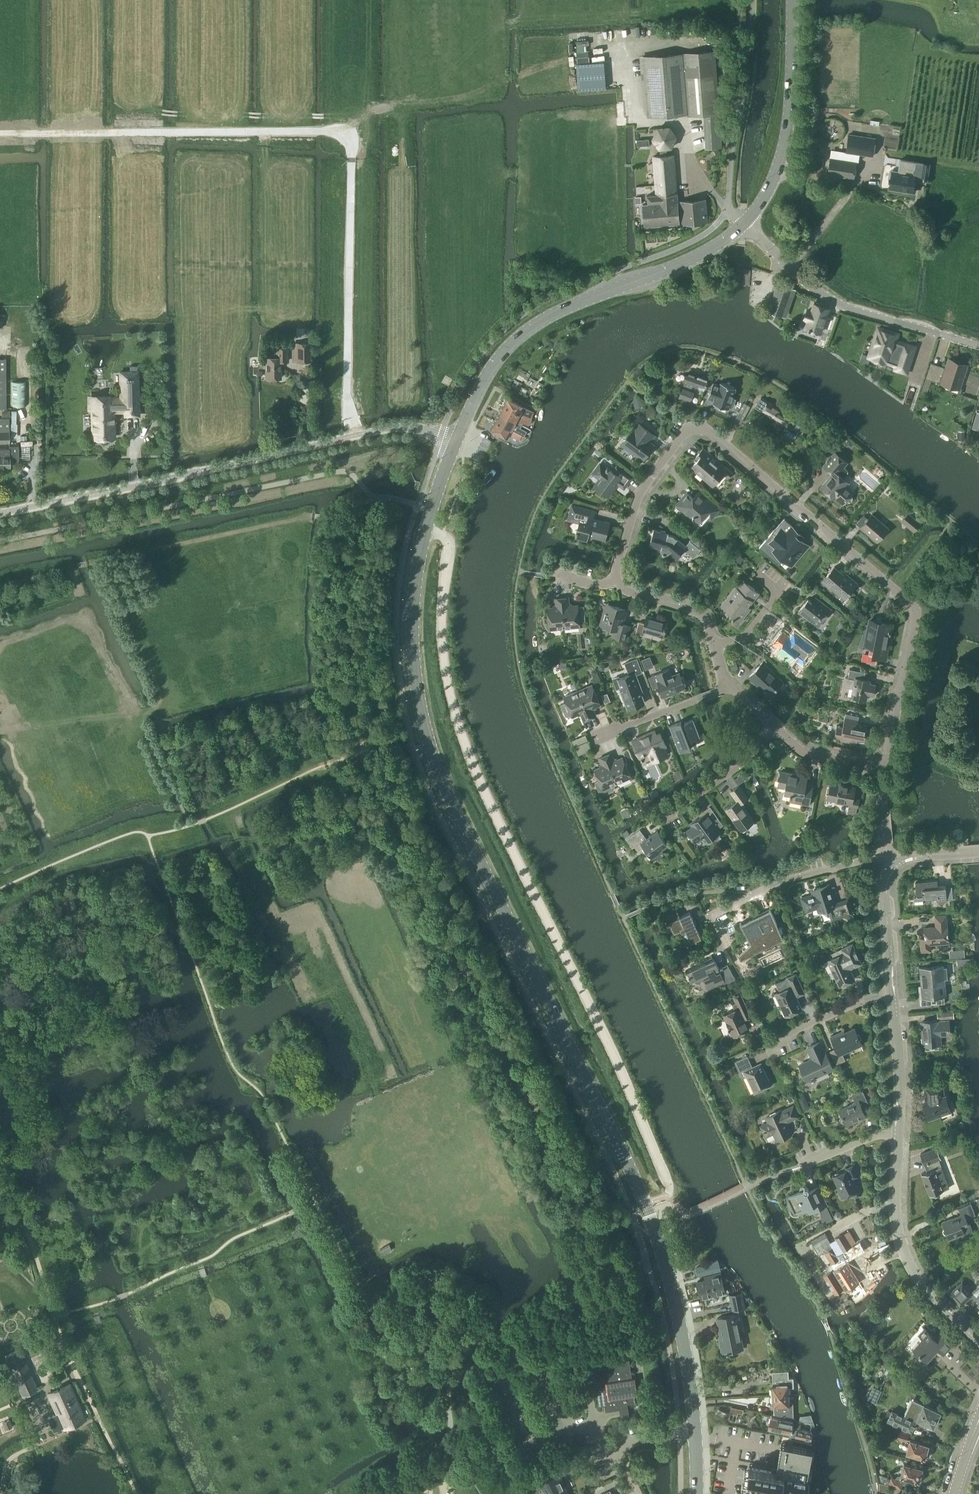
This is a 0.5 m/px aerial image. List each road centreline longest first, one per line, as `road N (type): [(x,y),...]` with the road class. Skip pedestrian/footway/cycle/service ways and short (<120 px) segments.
road 1 (unclassified): [(425,529),(449,546),(443,645),(469,753),(668,1183),(666,1197),(643,1205)]
road 2 (secondary): [(643,1205),(433,753),(412,626),(425,529)]
road 3 (residential): [(880,770),(906,598),(703,432),(685,430),(640,496),(612,584)]
road 4 (unclassified): [(0,513),(393,428),(455,440)]
road 5 (secondary): [(455,440),(494,363),(533,325),(692,258),(745,224)]
road 6 (unclassified): [(978,346),(843,306),(745,224)]
road 7 (track): [(350,136),(96,125)]
road 8 (residential): [(978,1333),(906,1261),(901,1127)]
road 9 (secondary): [(745,224),(778,172),(789,126),(791,0)]
road 10 (secondary): [(695,1430),(674,1303),(643,1205)]
road 11 (unclassified): [(722,928),(716,915),(784,878),(887,859)]
road 12 (residential): [(746,1186),(901,1127)]
road 13 (residential): [(659,825),(763,746),(773,722)]
road 14 (unclassified): [(604,1448),(585,1358),(636,1349)]
road 15 (residential): [(901,1127),(896,986)]
road 16 (residential): [(596,742),(724,686)]
road 17 (residential): [(777,1038),(896,986)]
road 18 (residential): [(896,986),(887,859)]
road 19 (residential): [(714,643),(699,612),(612,584)]

